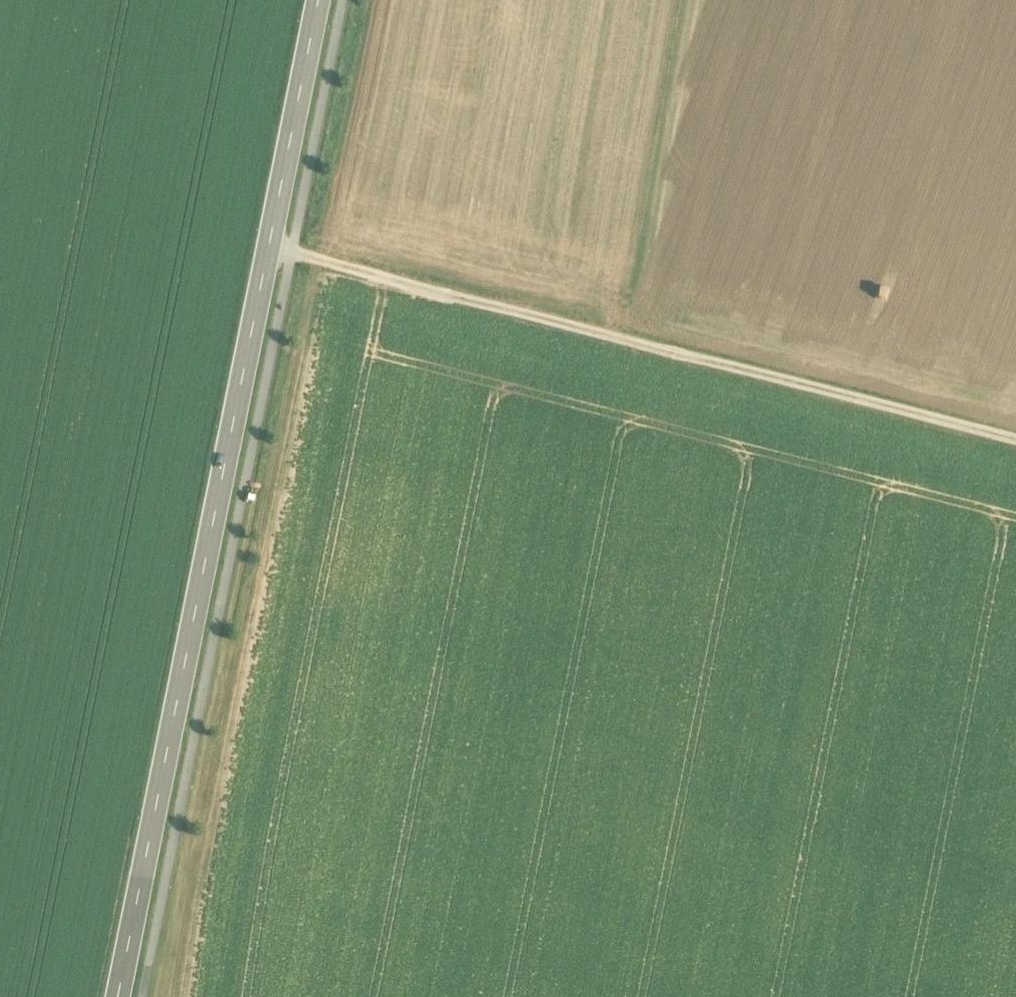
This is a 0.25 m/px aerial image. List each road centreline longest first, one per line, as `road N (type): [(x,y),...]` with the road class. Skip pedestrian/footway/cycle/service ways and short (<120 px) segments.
road 1 (tertiary): [(121,996),(322,0)]
road 2 (track): [(1015,443),(271,251)]

